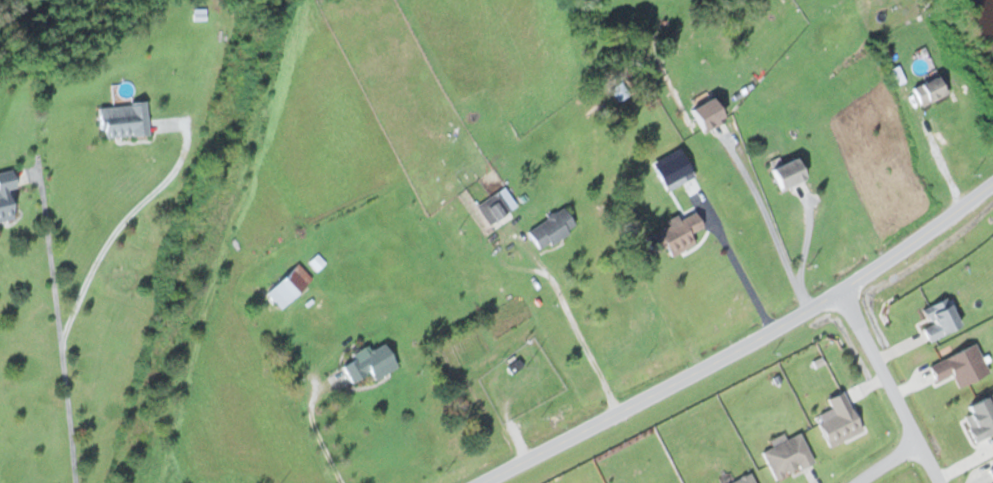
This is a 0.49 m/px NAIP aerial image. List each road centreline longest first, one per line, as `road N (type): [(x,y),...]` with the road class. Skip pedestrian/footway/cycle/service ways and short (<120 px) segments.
road 1 (tertiary): [(487,482),(843,291),(992,182)]
road 2 (residential): [(843,291),(941,482)]

